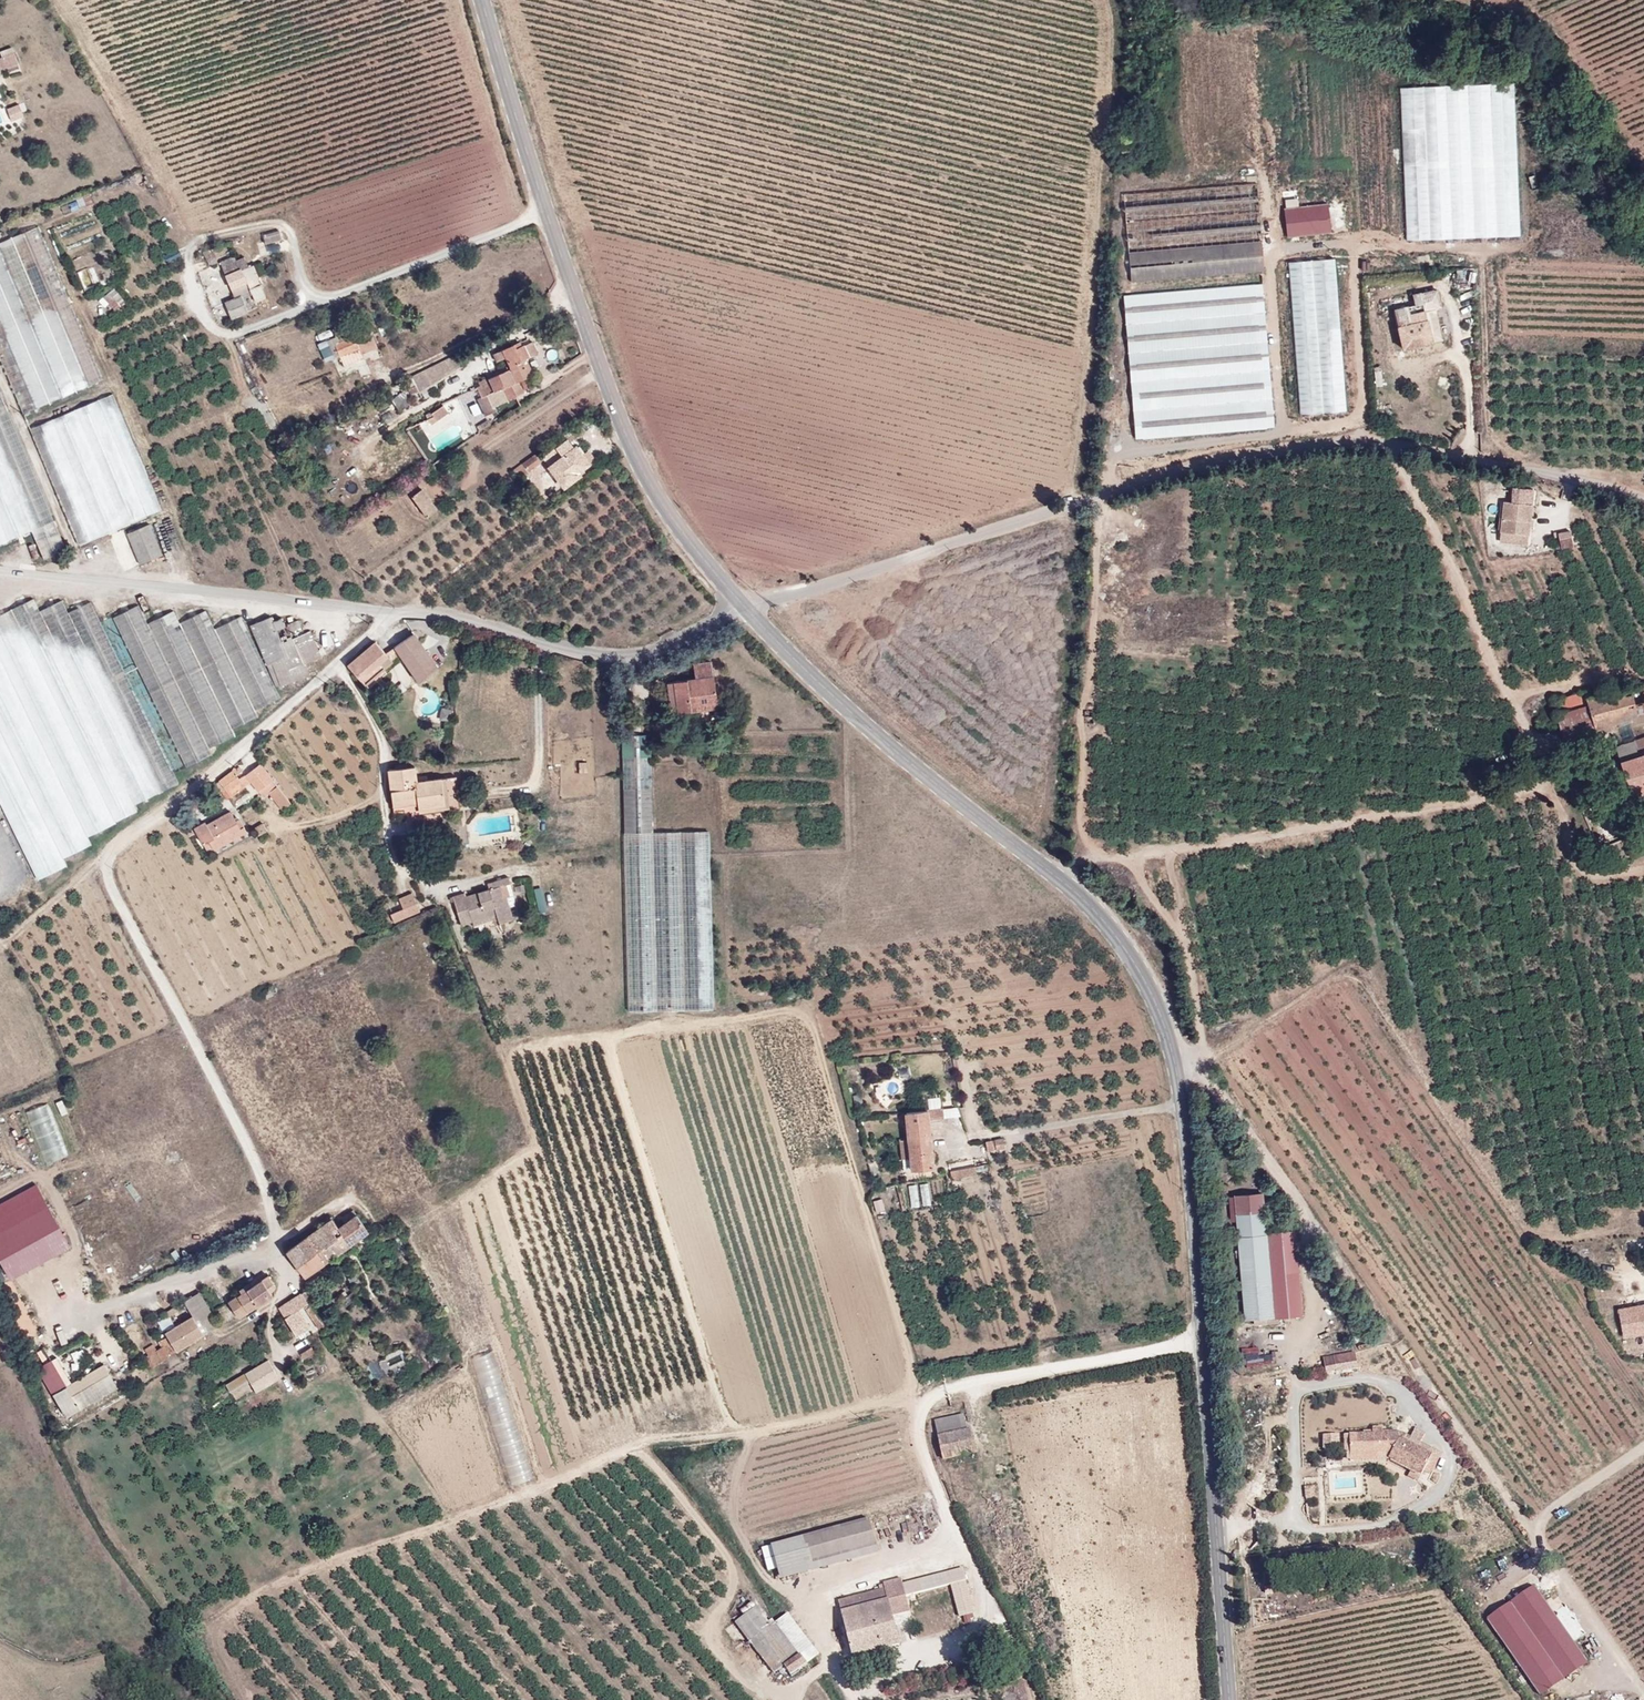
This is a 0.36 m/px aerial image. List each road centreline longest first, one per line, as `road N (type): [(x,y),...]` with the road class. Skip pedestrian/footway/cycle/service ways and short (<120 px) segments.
road 1 (tertiary): [(743,606),(959,811),(1087,901),(1155,992),(1184,1117),(1230,1699)]
road 2 (track): [(109,1307),(276,1240),(258,1169),(138,938),(110,880),(112,864),(123,846),(379,623),(383,610)]
road 3 (residential): [(743,606),(1281,449),(1347,442),(1426,447),(1605,492)]
road 4 (track): [(1400,445),(1546,780),(1050,875)]
road 5 (unclassified): [(743,606),(635,661),(434,616),(0,568)]
road 6 (track): [(331,665),(363,697),(382,745),(392,864),(442,884),(528,867),(539,880)]
road 7 (residential): [(553,206),(238,331)]
road 8 (tertiary): [(608,368),(649,477),(743,606)]
road 9 (track): [(1119,862),(1181,929),(1202,1070)]
road 10 (track): [(383,794),(305,825),(228,808),(160,814)]
road 11 (tertiary): [(488,0),(553,206)]
road 12 (residential): [(578,286),(397,374)]
road 13 (track): [(539,641),(535,779),(526,789),(493,795)]
road 14 (residential): [(578,286),(442,393)]
road 15 (track): [(962,1545),(1015,1631),(1038,1699)]
road 16 (residential): [(608,368),(488,444)]

